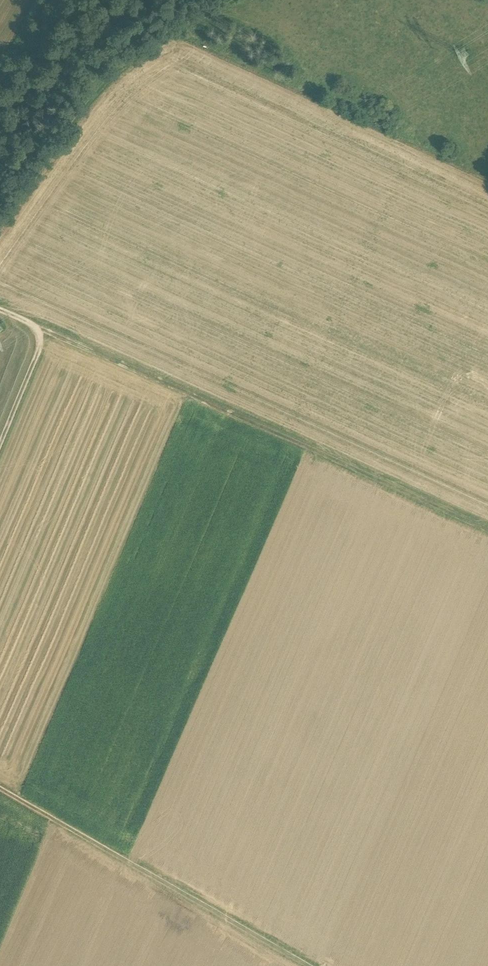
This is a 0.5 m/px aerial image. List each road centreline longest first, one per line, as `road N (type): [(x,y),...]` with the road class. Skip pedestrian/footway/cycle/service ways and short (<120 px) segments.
road 1 (track): [(487,530),(47,330)]
road 2 (track): [(0,789),(307,965)]
road 3 (track): [(47,330),(0,445)]

